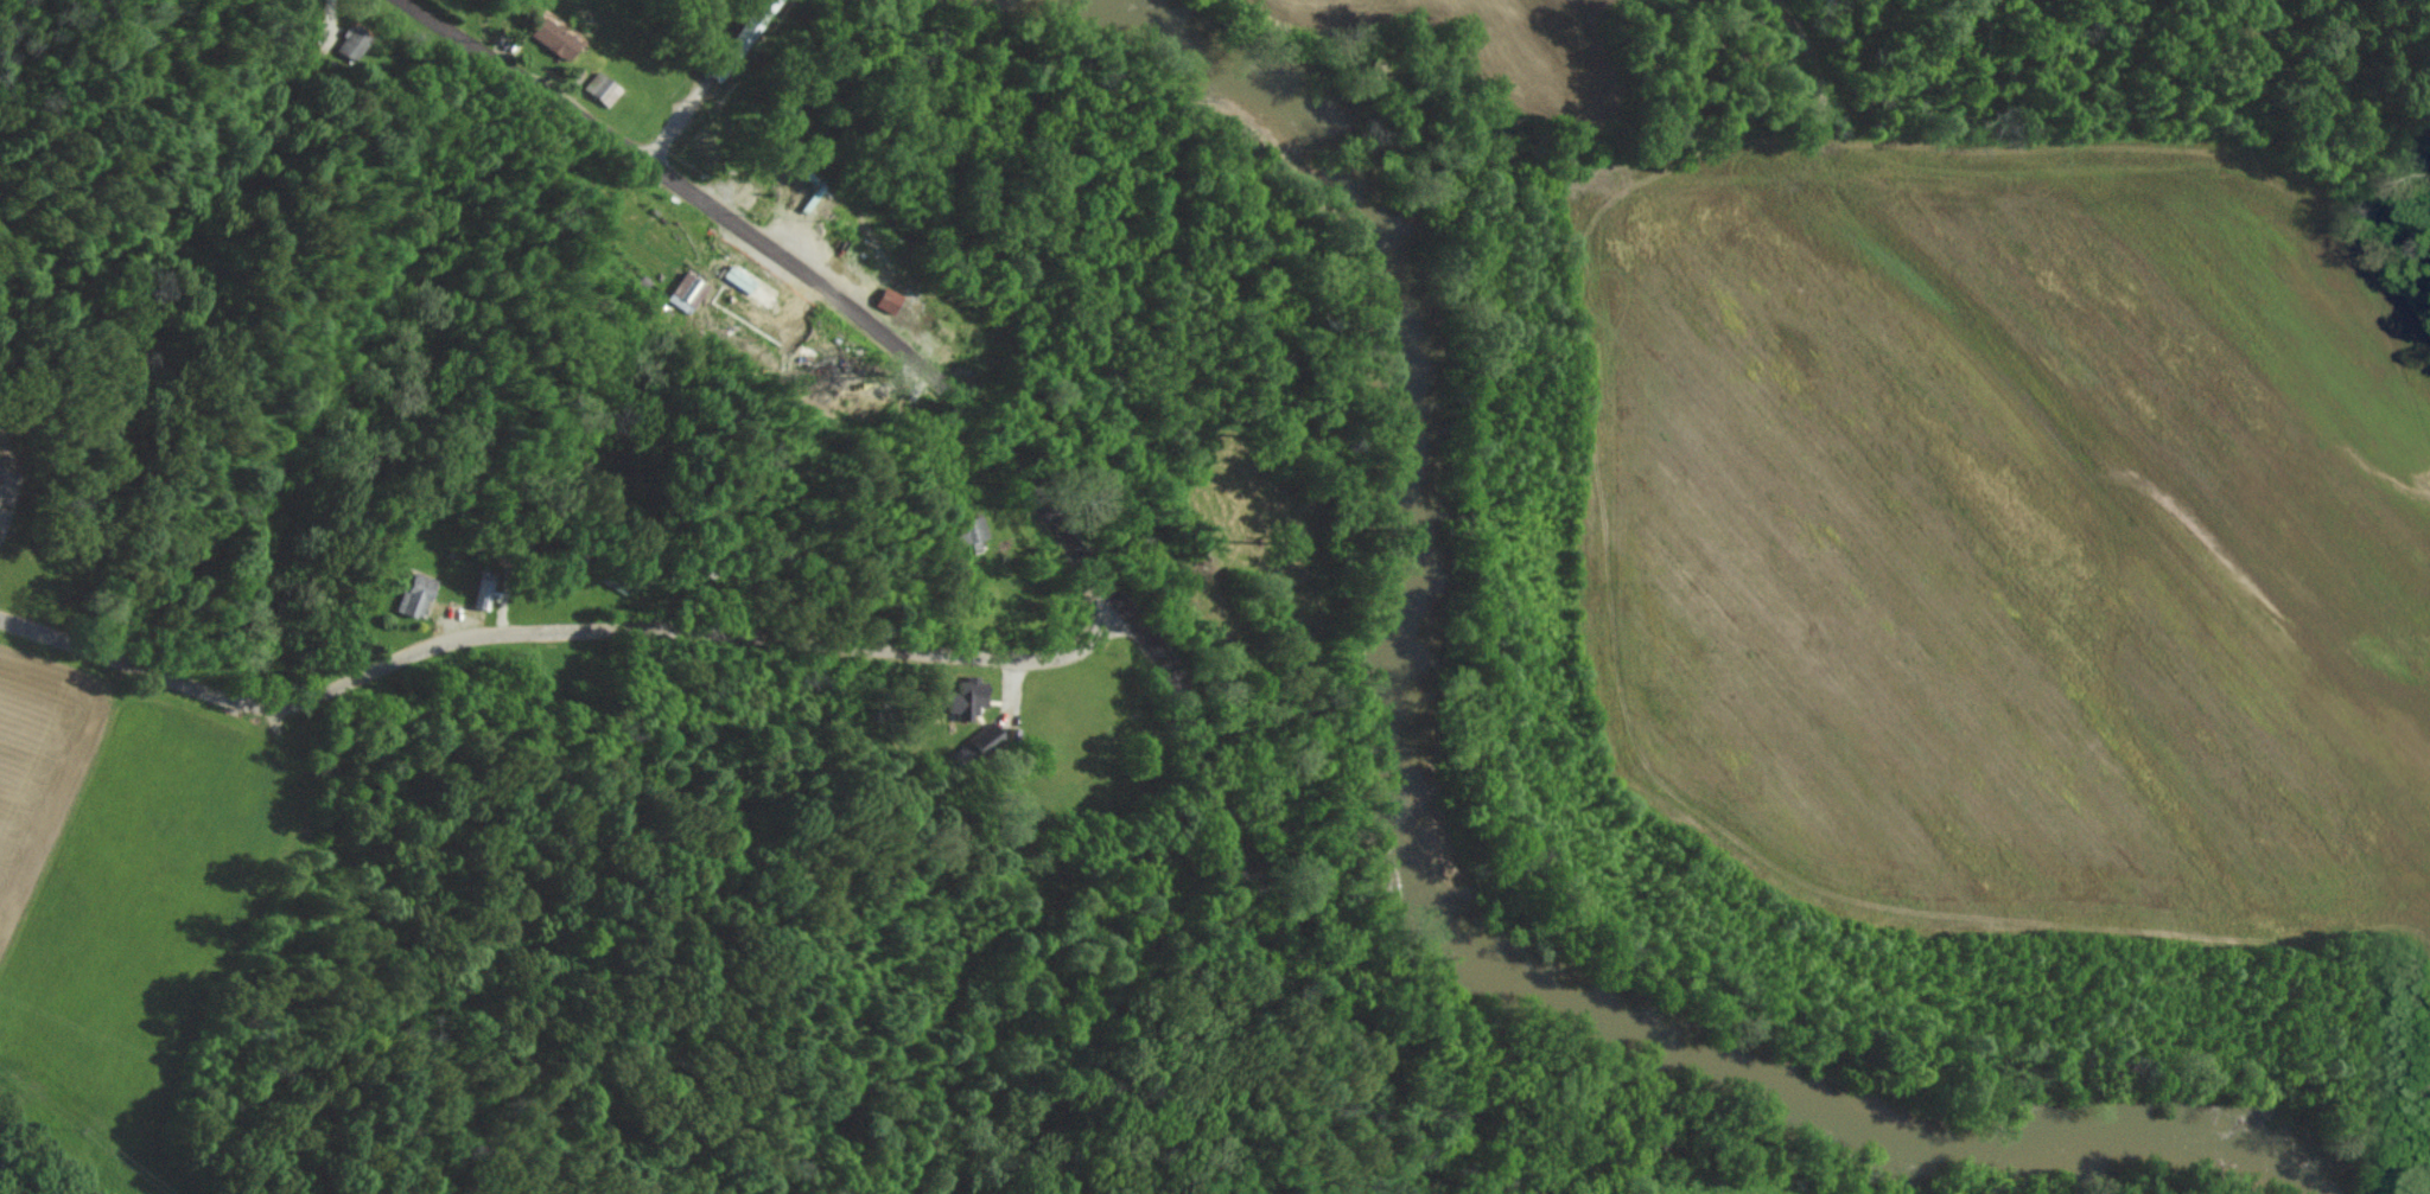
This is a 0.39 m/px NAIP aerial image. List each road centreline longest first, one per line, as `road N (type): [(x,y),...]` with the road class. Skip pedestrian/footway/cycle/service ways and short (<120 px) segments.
road 1 (residential): [(1429,1193),(1366,1056),(1230,836),(1166,655),(1037,496),(1000,423),(653,165),(389,0)]
road 2 (residential): [(1128,613),(1056,664),(640,641),(424,650),(265,719),(0,629)]

